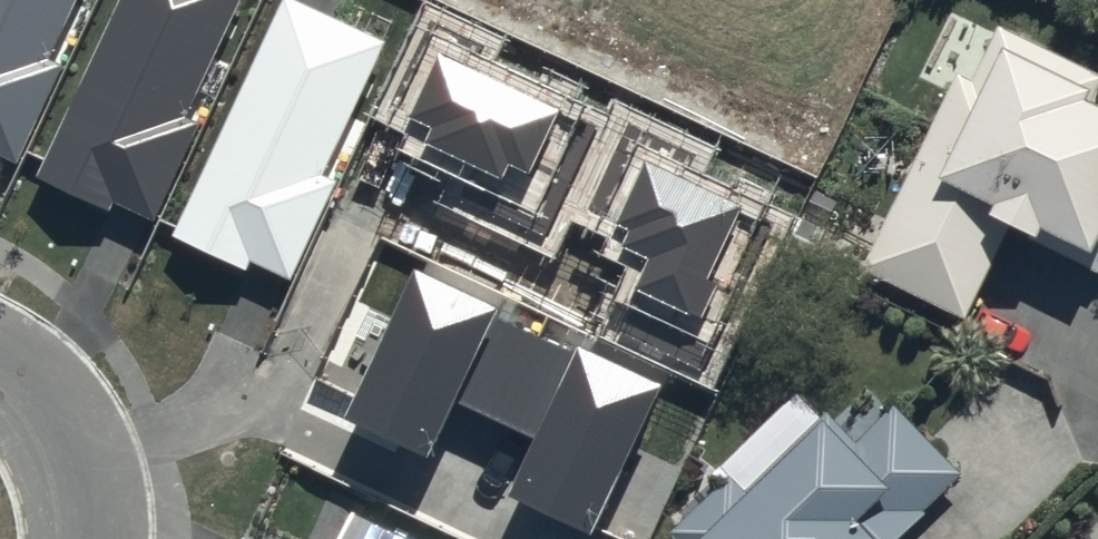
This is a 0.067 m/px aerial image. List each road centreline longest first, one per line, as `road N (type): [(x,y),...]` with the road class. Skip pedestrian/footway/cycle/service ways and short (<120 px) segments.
road 1 (residential): [(0,371),(19,383),(67,451),(84,538)]

